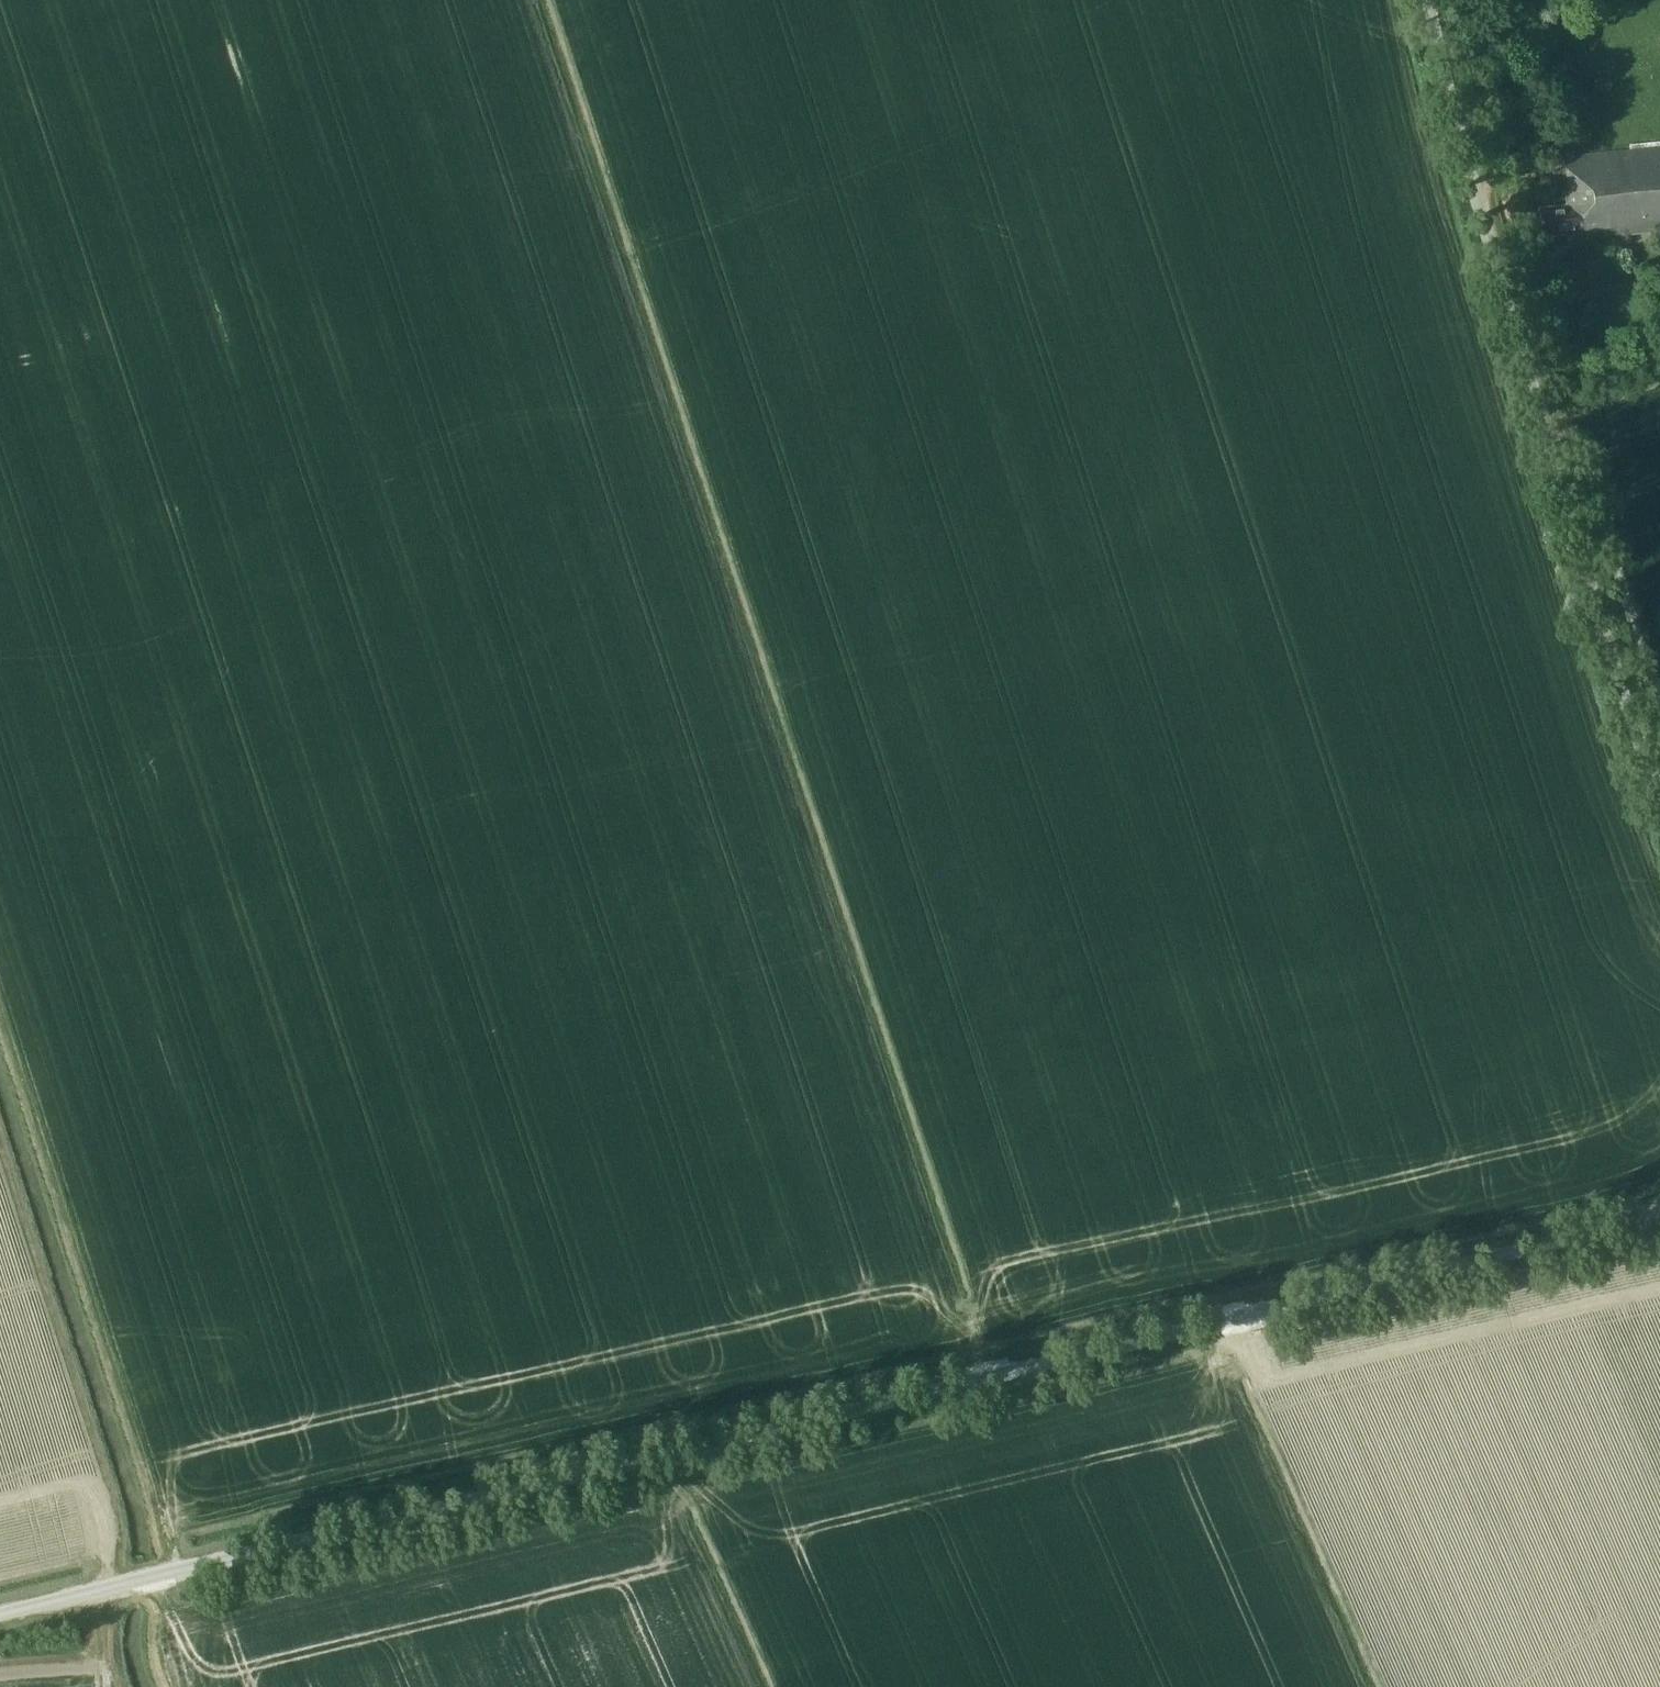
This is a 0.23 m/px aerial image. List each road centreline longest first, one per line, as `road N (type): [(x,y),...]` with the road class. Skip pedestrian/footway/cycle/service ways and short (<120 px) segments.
road 1 (tertiary): [(0,1615),(1659,1215)]
road 2 (tertiary): [(1659,789),(1576,548),(1481,220),(1430,0)]

